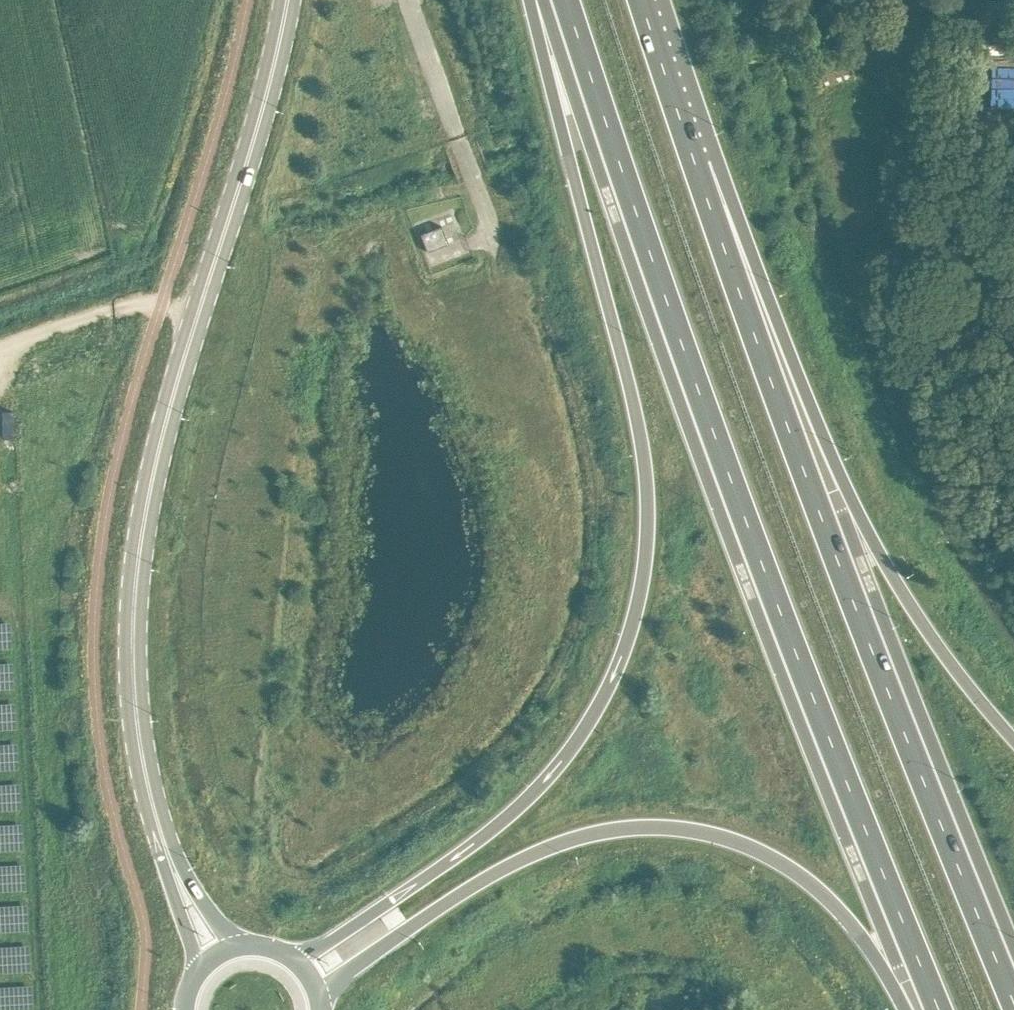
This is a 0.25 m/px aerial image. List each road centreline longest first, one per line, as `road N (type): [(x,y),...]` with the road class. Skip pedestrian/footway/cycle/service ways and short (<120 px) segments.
road 1 (trunk): [(532,0),(641,430),(648,497),(639,603),(586,729),(520,804),(476,842),(293,955)]
road 2 (trunk): [(566,0),(695,379),(937,1009)]
road 3 (trunk): [(1013,988),(760,369),(637,0)]
road 4 (tertiary): [(168,851),(135,734),(130,601),(140,523),(291,0)]
road 5 (trunk): [(1013,738),(916,615),(854,502),(655,0)]
road 6 (trunk): [(321,997),(357,962),(528,855),(652,825),(732,840),(793,868),(838,910),(907,1009)]

